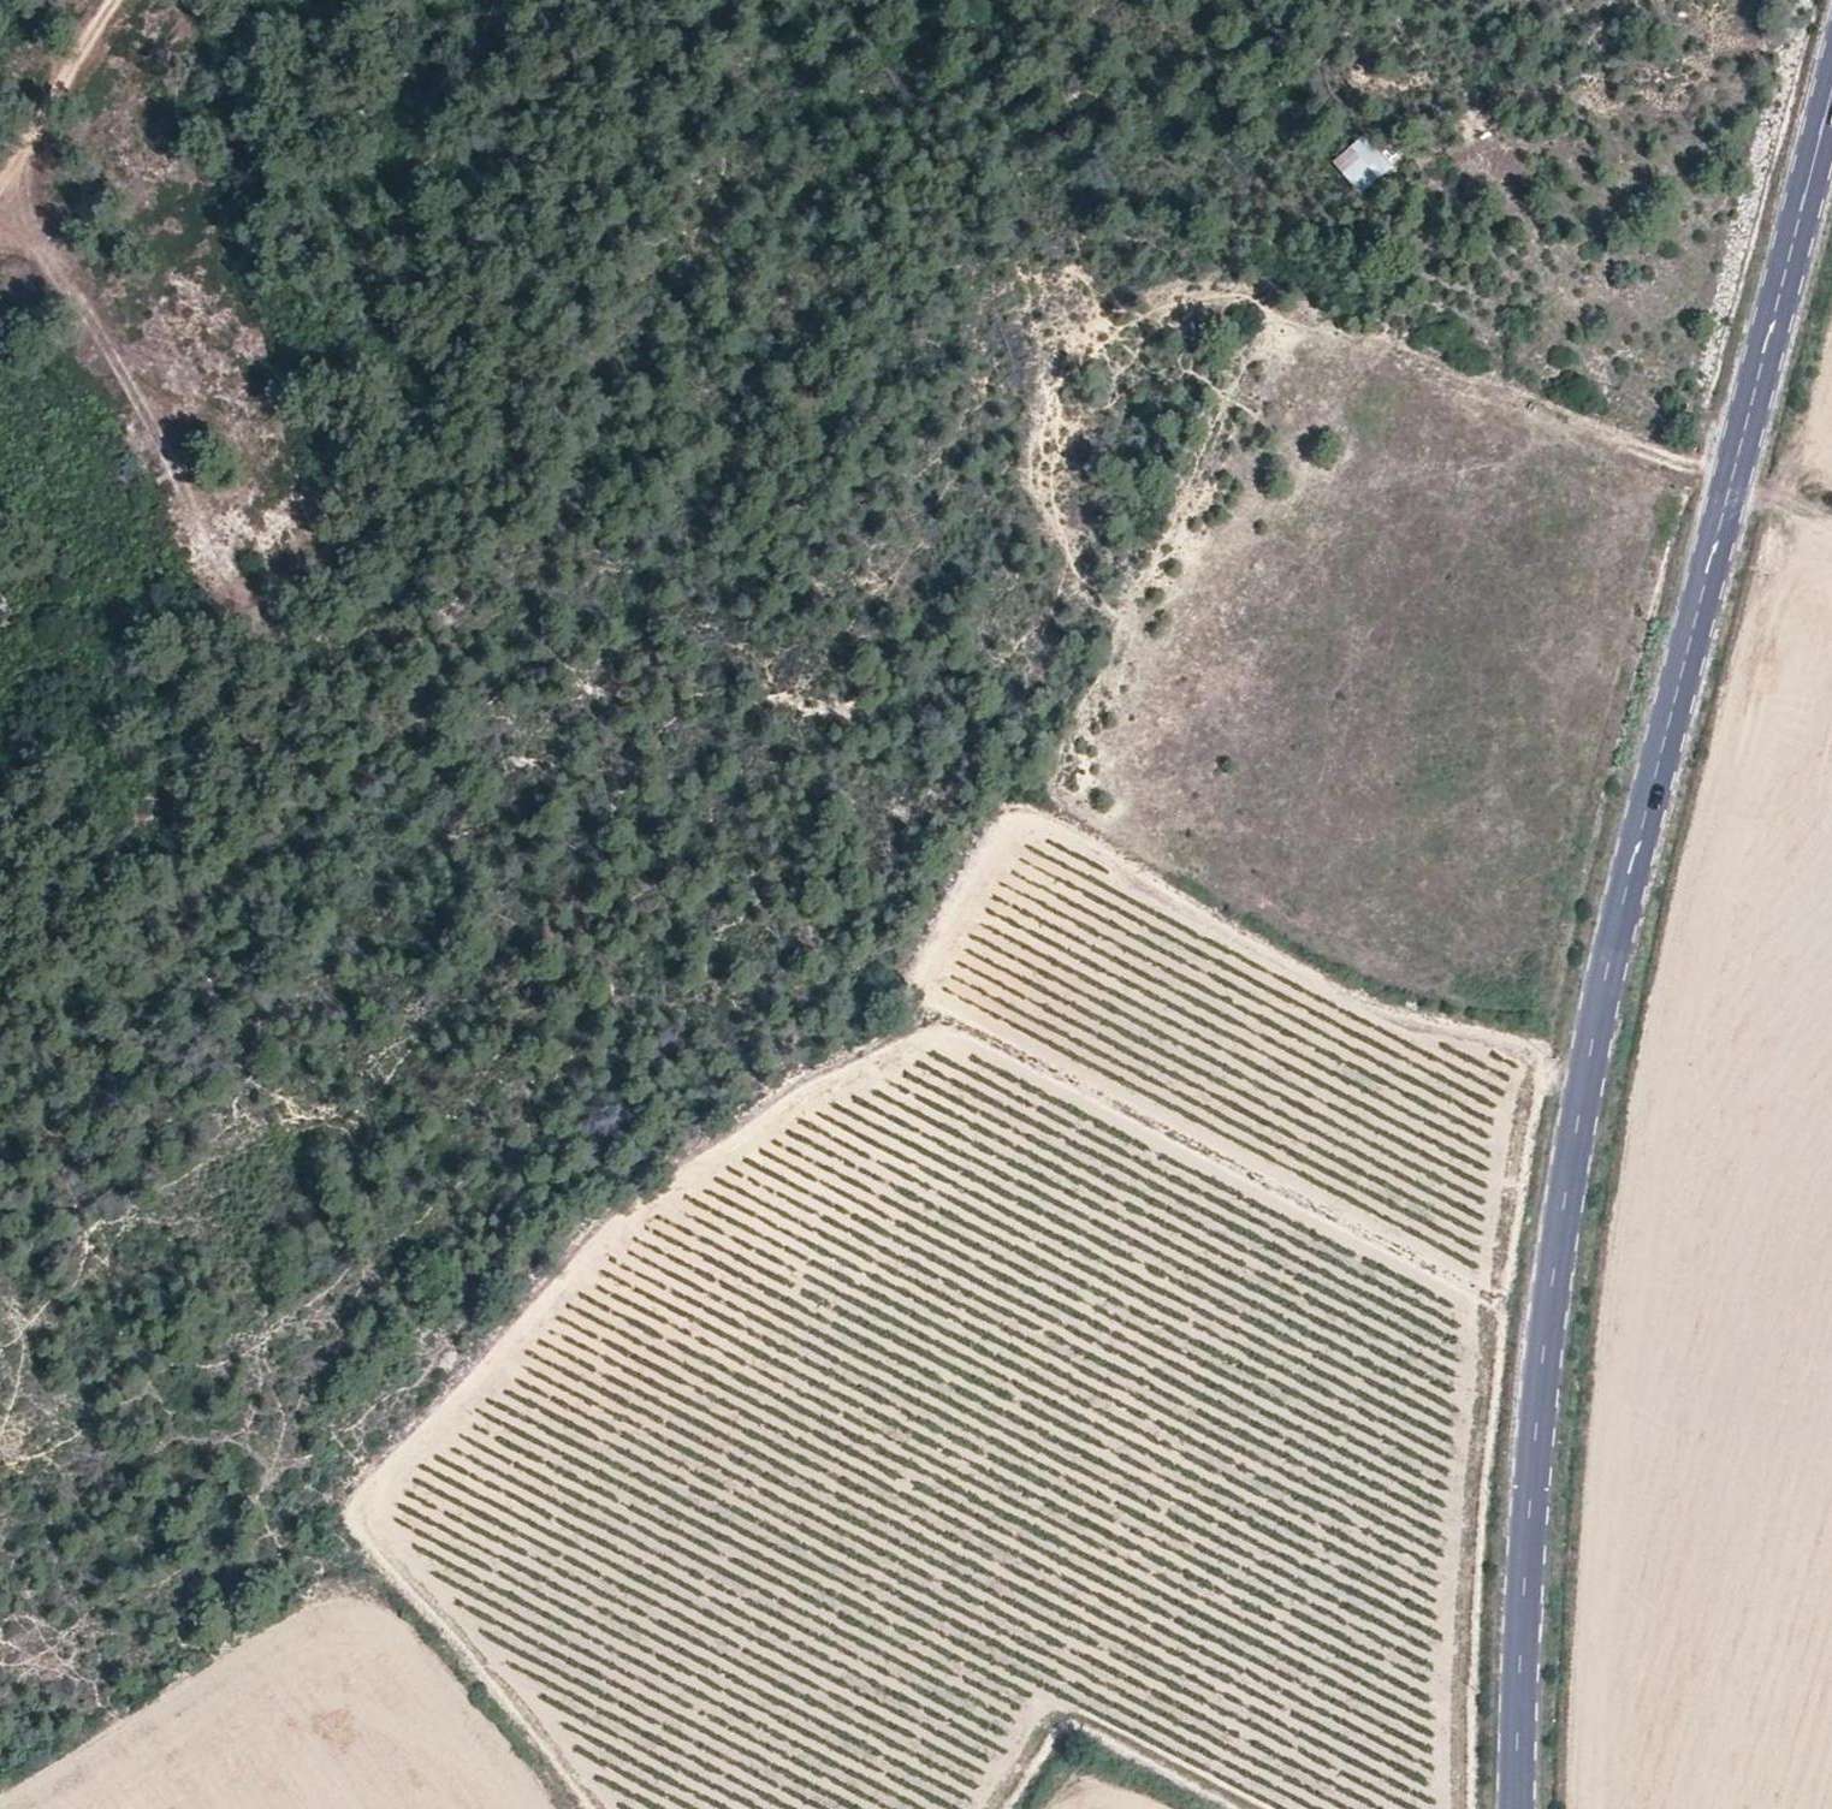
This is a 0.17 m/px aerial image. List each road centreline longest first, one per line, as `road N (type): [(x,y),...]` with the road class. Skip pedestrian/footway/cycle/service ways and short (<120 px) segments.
road 1 (tertiary): [(1831,93),(1582,1079),(1536,1426),(1517,1808)]
road 2 (track): [(0,200),(132,0)]

